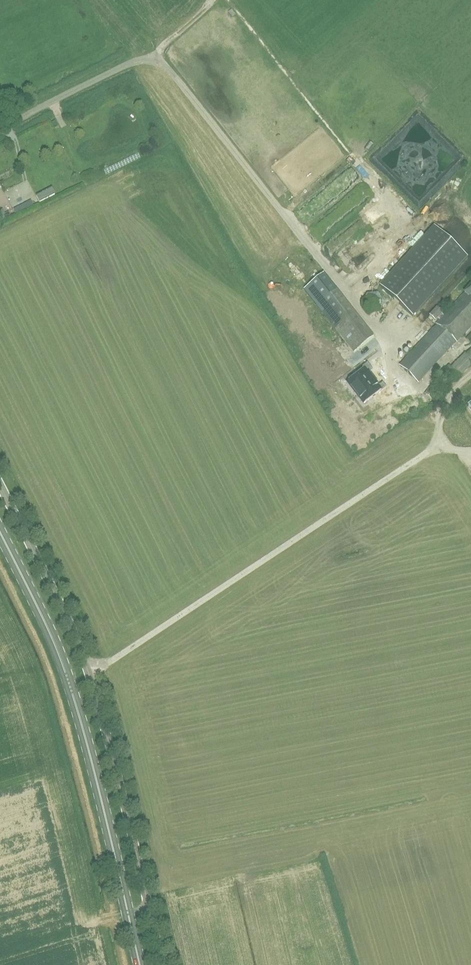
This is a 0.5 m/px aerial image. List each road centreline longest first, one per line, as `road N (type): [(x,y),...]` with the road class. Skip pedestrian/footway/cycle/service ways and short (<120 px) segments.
road 1 (unclassified): [(159,964),(89,675),(0,486)]
road 2 (primary): [(137,964),(71,675),(0,532)]
road 3 (unclassified): [(0,126),(127,63),(163,63),(330,270)]

